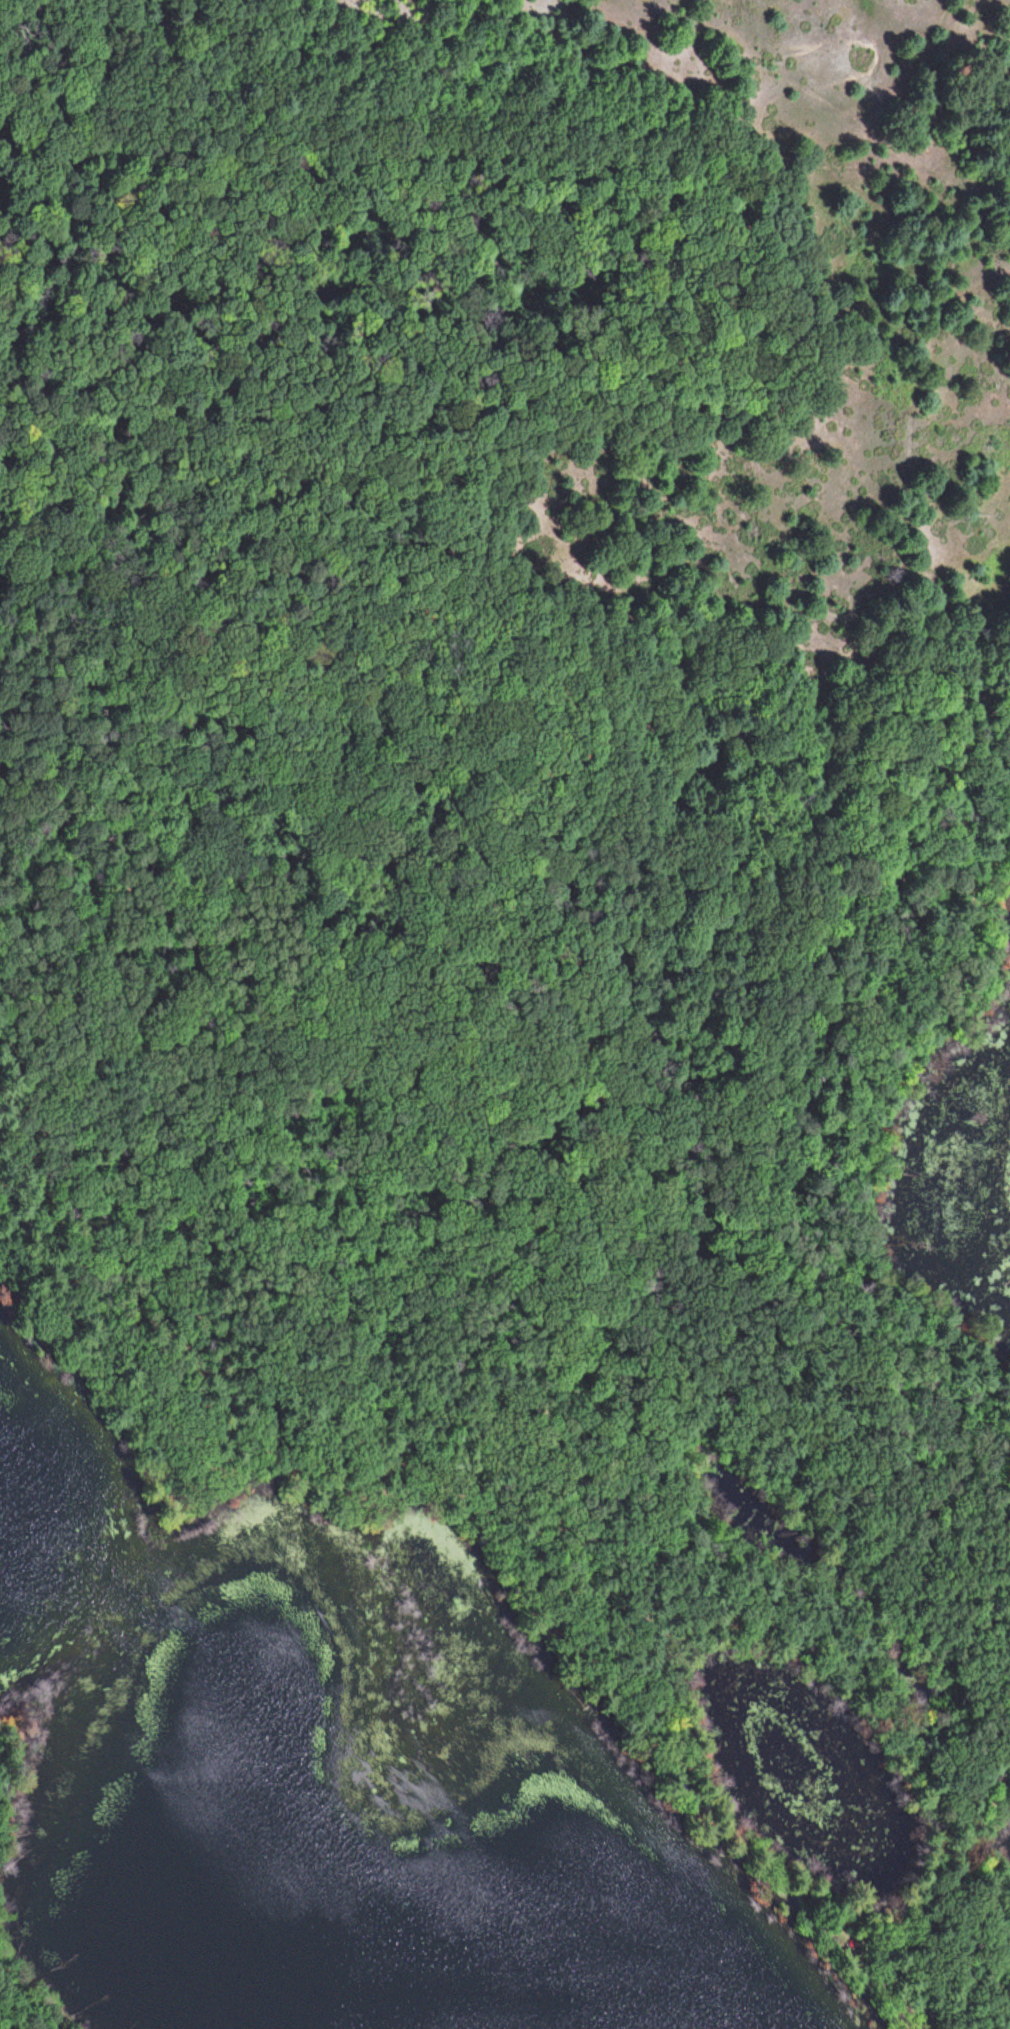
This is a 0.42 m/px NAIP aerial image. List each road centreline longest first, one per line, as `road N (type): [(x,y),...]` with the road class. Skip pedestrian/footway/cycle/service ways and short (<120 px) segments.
road 1 (track): [(916,2028),(787,1876)]

